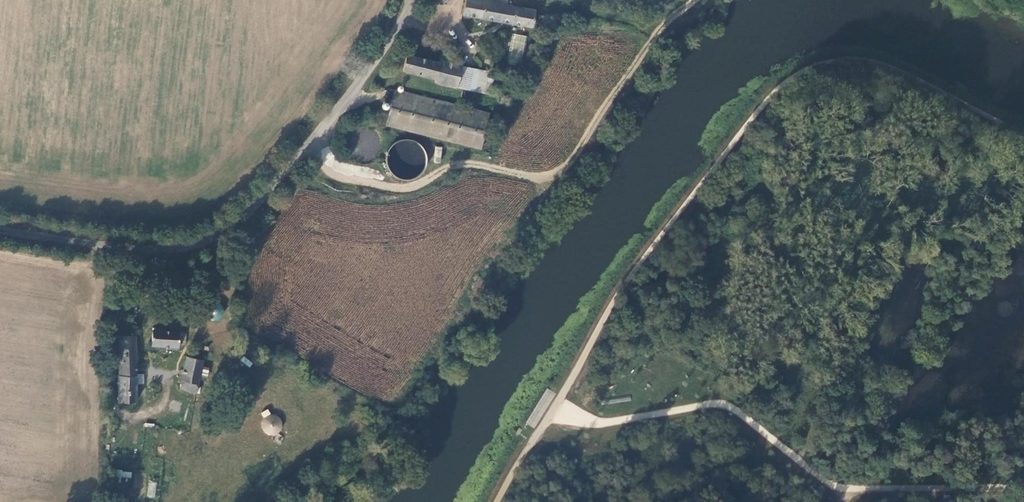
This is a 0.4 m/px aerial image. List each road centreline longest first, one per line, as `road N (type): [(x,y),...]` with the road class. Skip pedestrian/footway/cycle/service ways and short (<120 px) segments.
road 1 (unclassified): [(414,0),(313,144),(231,227),(198,243),(145,249),(0,229)]
road 2 (track): [(313,144),(351,177),(416,187),(467,163),(542,178),(569,172),(653,27),(699,0)]
road 3 (track): [(1023,490),(851,493),(707,405),(576,420)]
road 4 (track): [(653,27),(524,7)]

